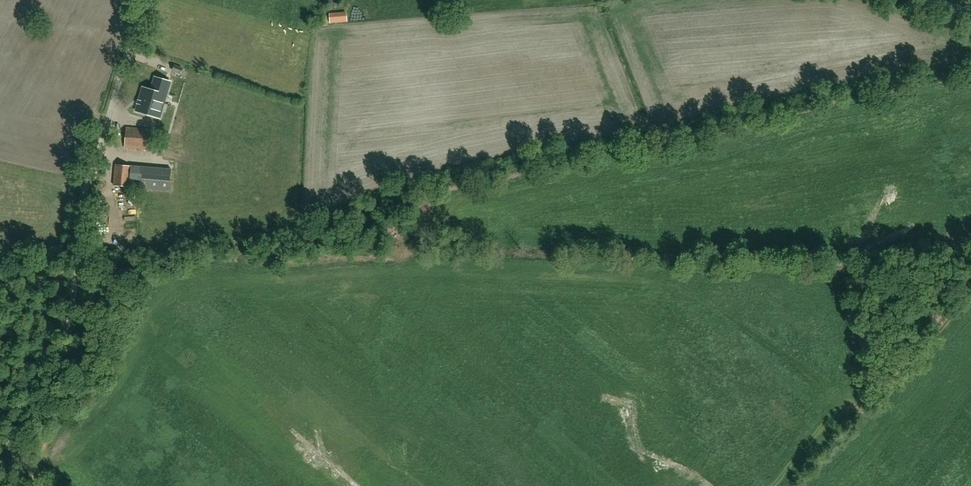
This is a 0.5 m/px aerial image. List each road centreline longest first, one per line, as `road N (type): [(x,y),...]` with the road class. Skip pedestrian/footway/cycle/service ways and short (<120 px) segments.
road 1 (track): [(48,485),(28,465),(24,441),(69,324),(81,214),(101,144)]
road 2 (unclassified): [(101,144),(149,0)]

